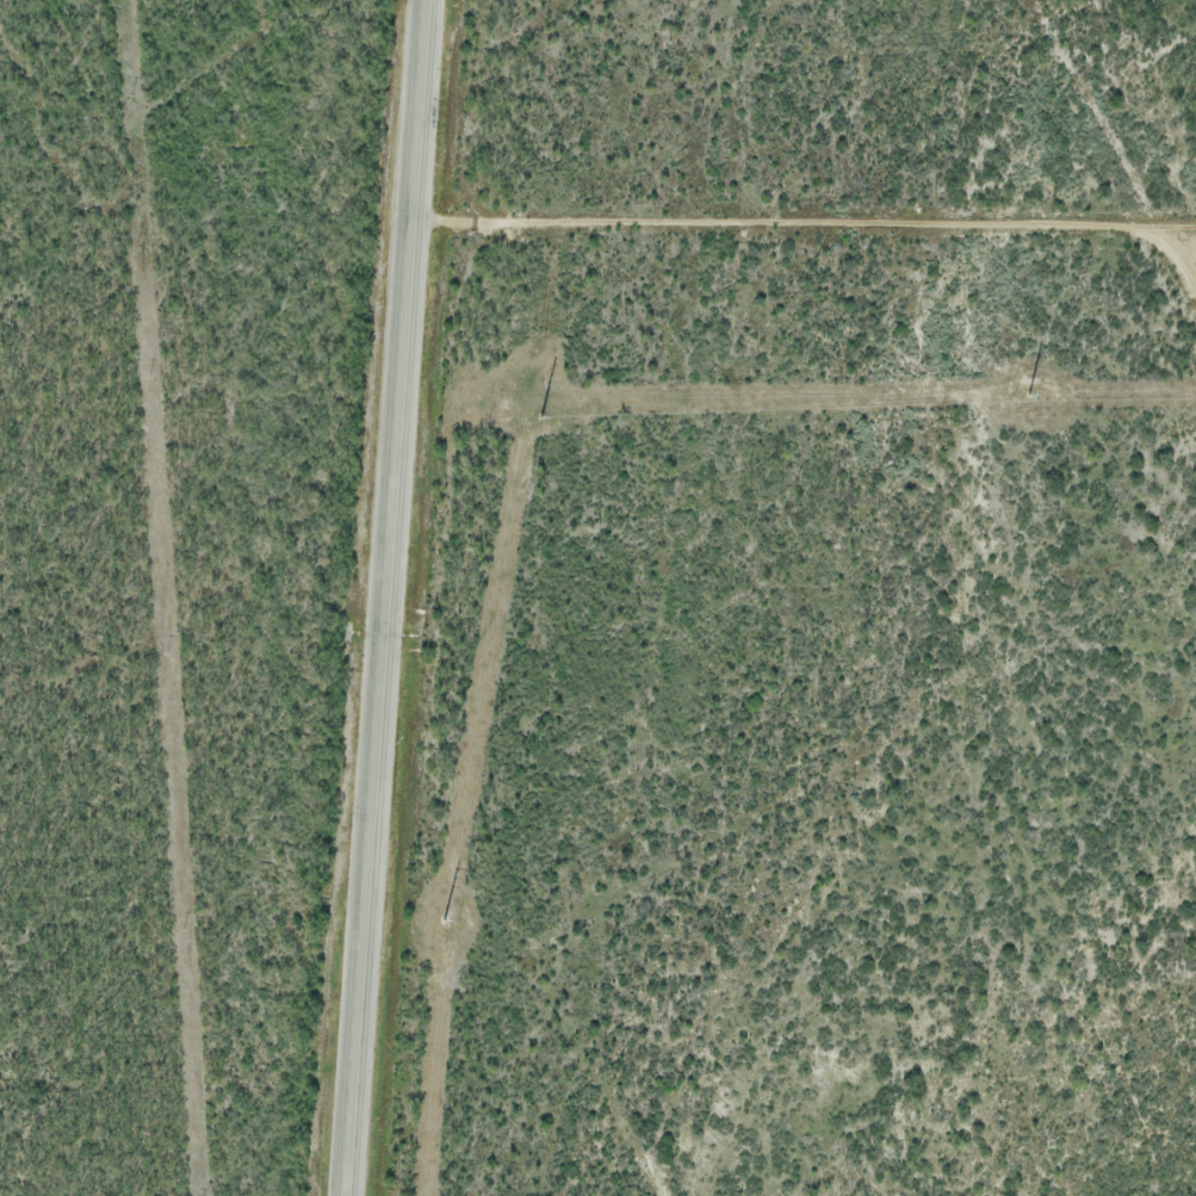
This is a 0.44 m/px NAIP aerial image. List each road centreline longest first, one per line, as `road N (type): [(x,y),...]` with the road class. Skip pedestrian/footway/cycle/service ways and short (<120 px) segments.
road 1 (primary): [(355,1195),(429,0)]

